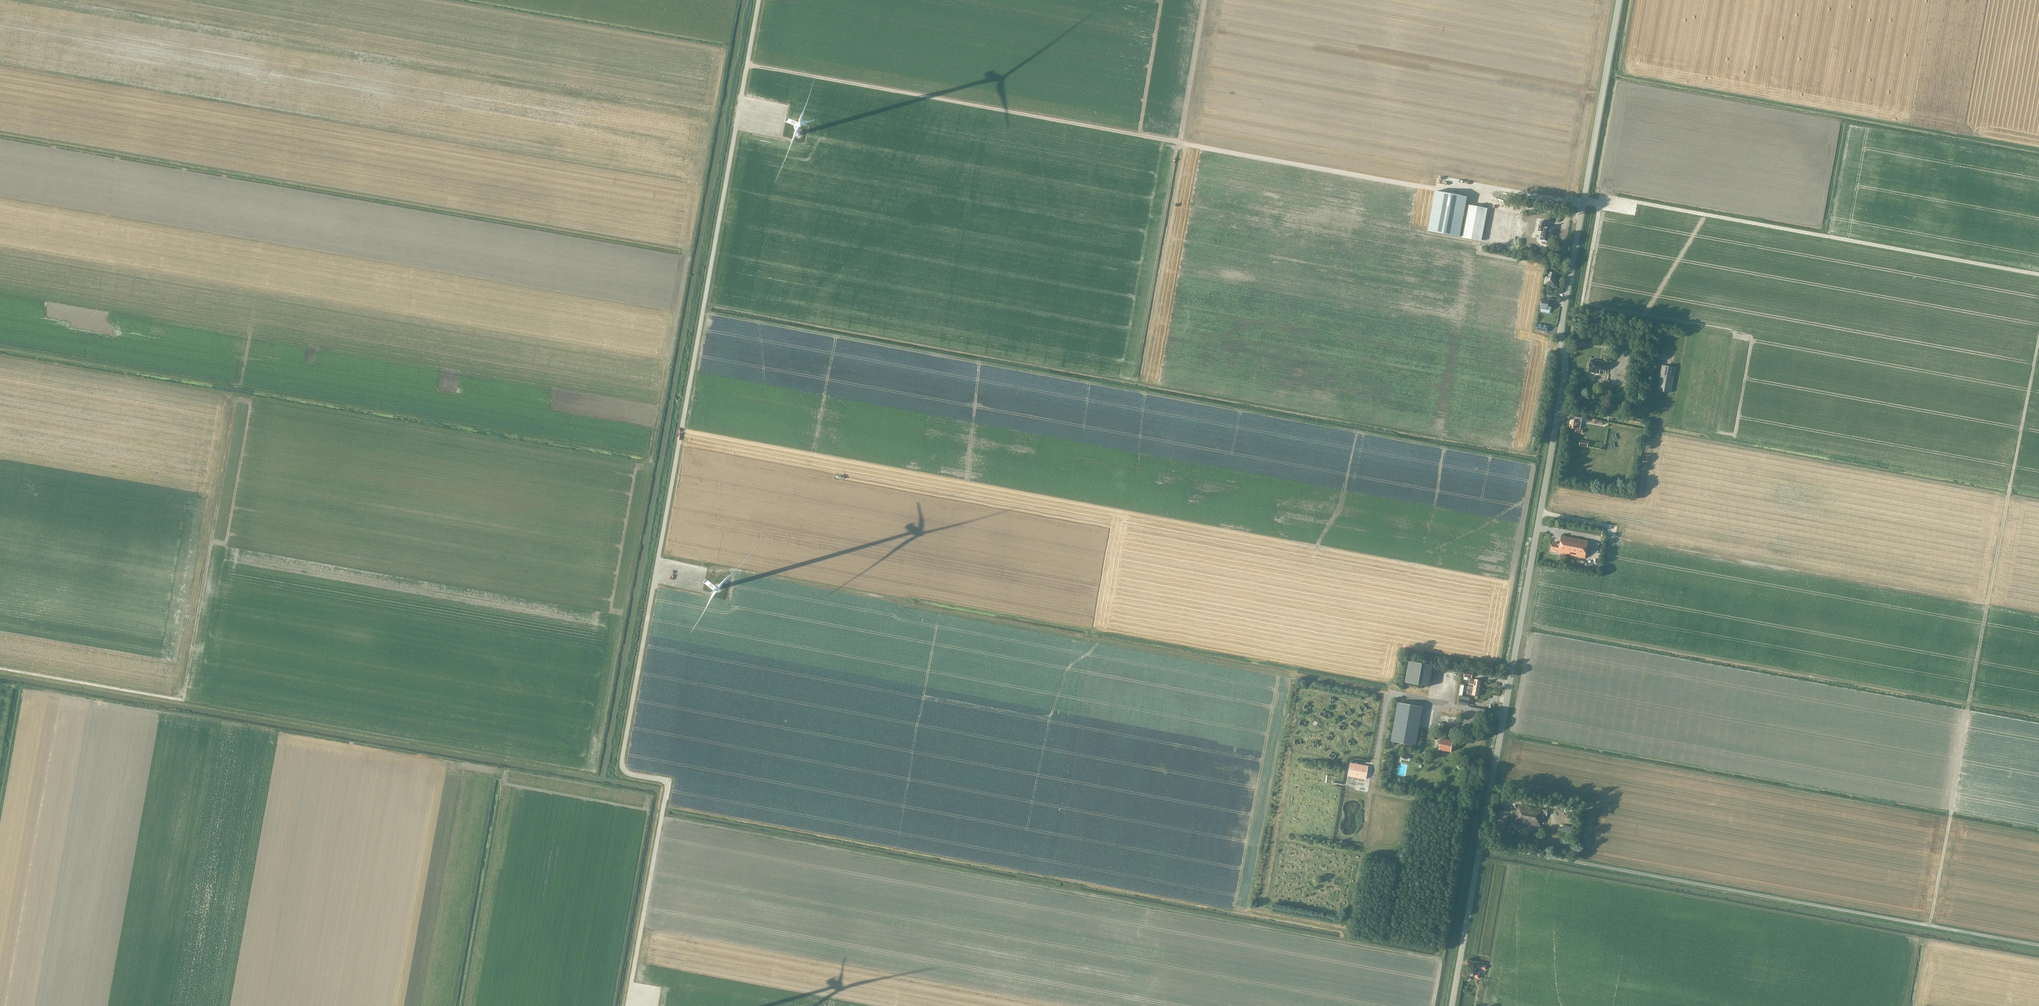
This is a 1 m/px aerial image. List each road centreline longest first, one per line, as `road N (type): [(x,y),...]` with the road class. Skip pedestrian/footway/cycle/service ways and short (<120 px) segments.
road 1 (tertiary): [(1480,845),(1565,374),(1562,320),(1619,0)]
road 2 (track): [(1345,942),(661,817)]
road 3 (unclassified): [(2038,945),(1480,845)]
road 4 (track): [(1389,692),(891,603)]
road 5 (track): [(1345,942),(1373,781)]
road 6 (tertiary): [(1451,1005),(1480,845)]

